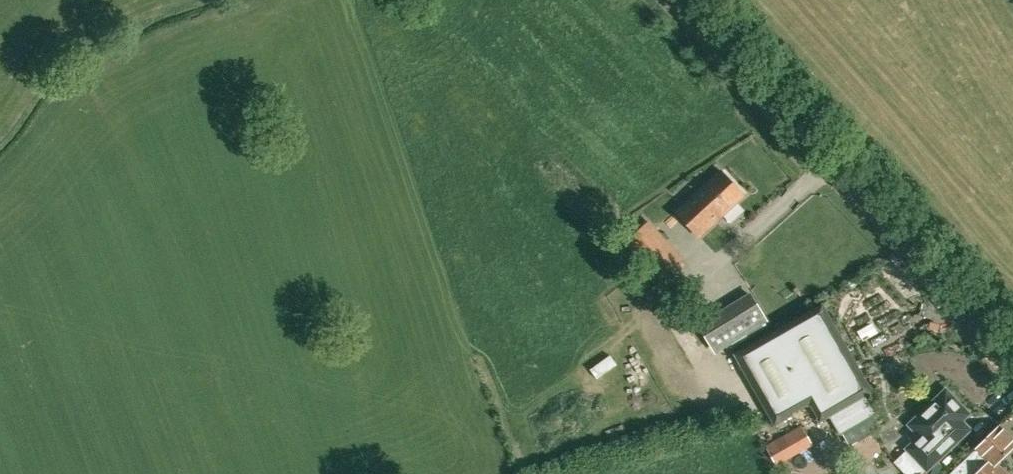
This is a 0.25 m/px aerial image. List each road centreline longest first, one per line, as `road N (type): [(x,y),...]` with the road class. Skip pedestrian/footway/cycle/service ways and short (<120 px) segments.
road 1 (tertiary): [(1012,366),(670,0)]

